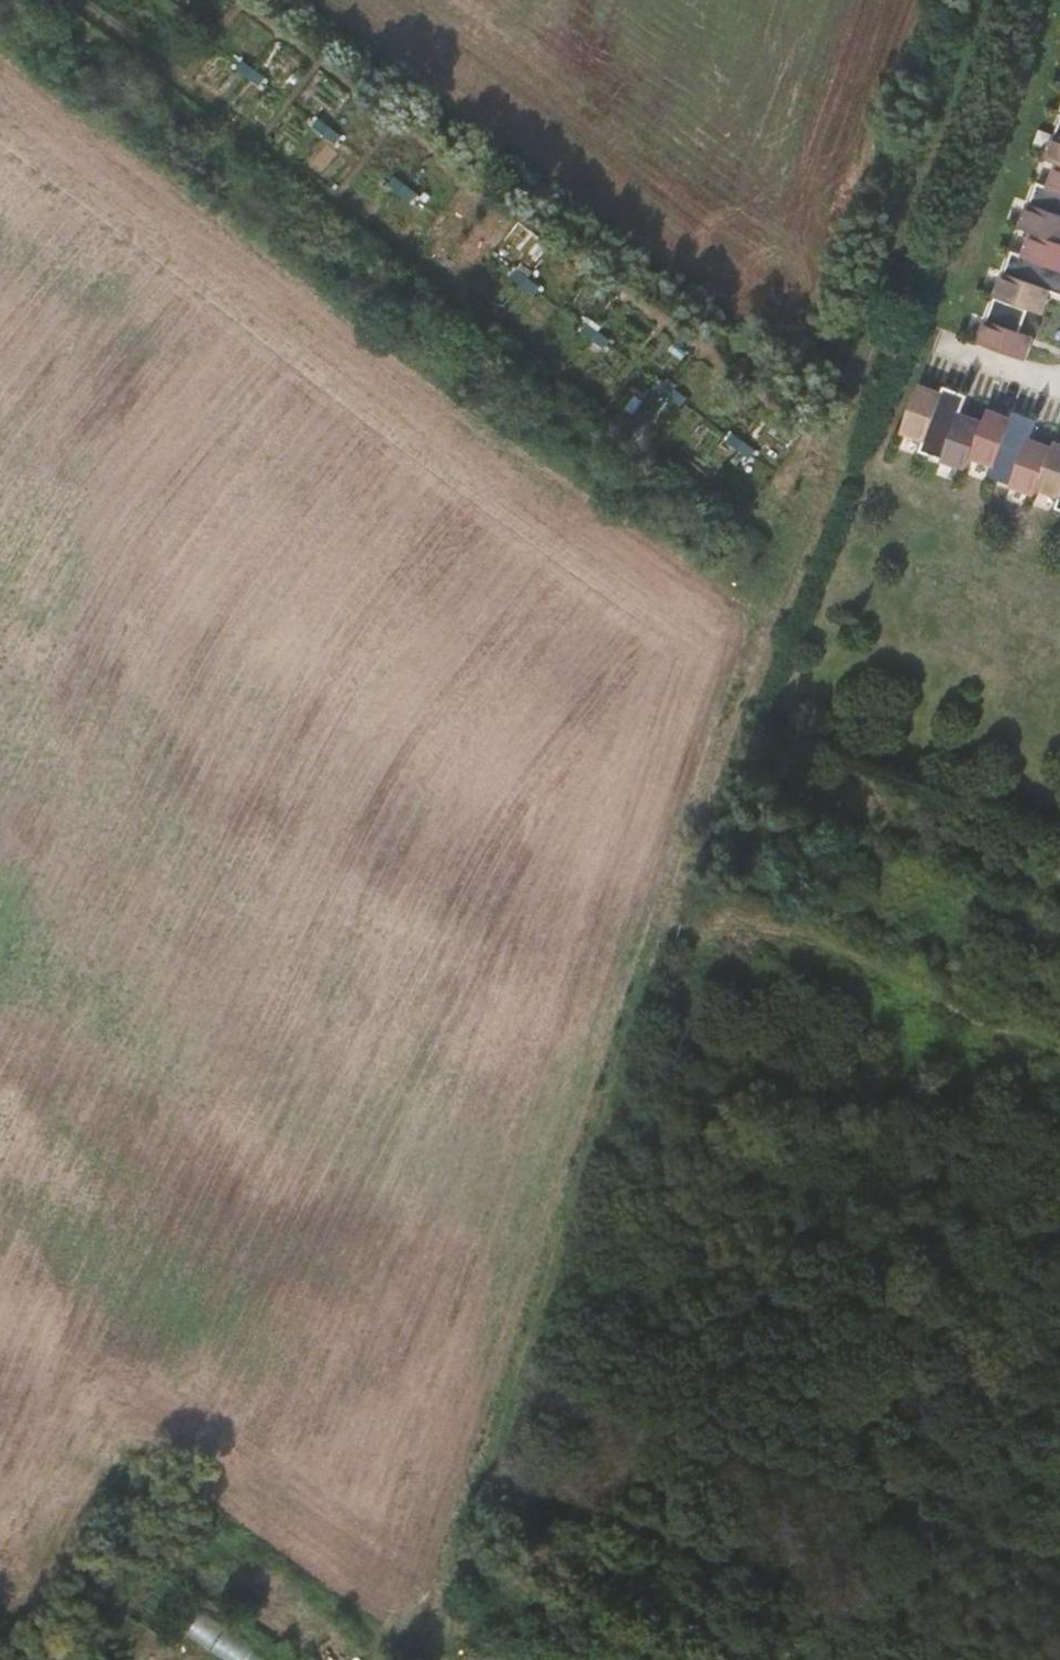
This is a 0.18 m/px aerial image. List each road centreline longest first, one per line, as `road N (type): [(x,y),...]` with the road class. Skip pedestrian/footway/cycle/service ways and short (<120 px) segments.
road 1 (track): [(987,0),(839,449),(708,775),(433,1659)]

